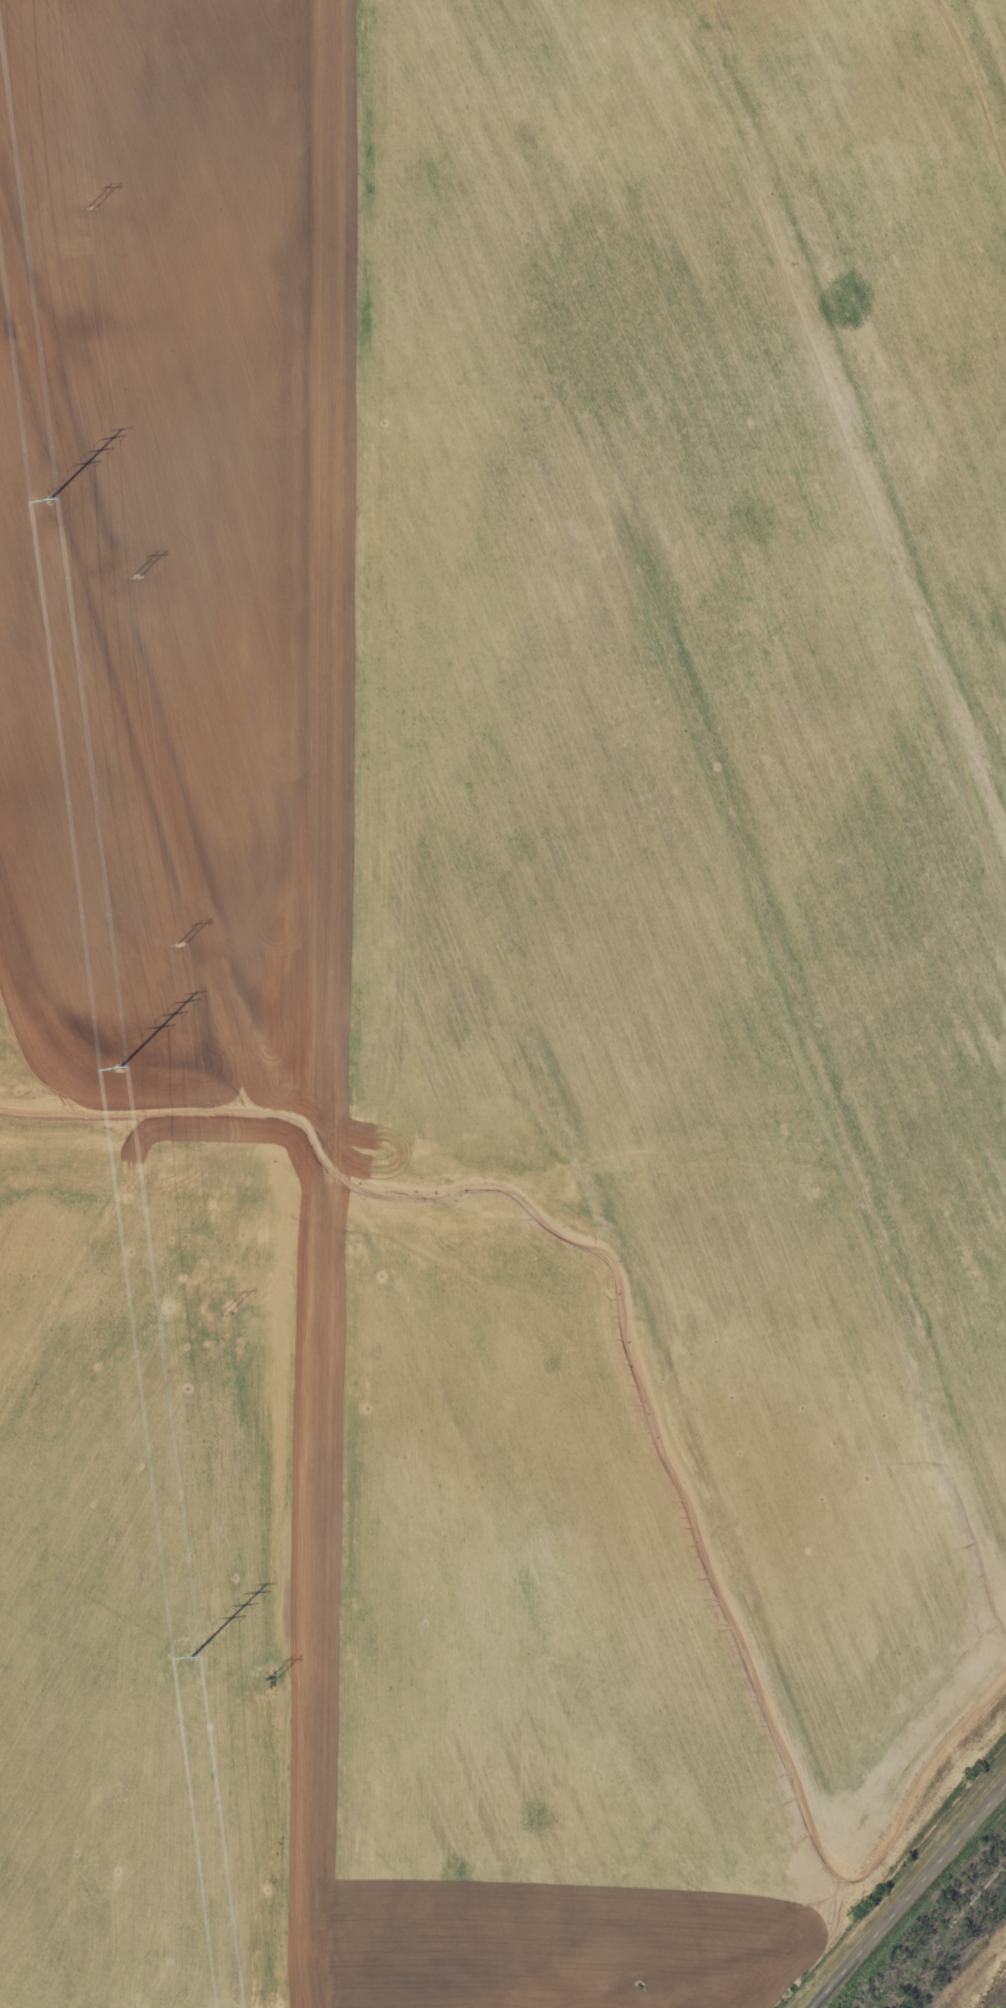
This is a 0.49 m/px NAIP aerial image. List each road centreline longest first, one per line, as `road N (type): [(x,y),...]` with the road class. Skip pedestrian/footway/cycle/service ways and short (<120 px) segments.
road 1 (secondary): [(826,2007),(1005,1800)]

